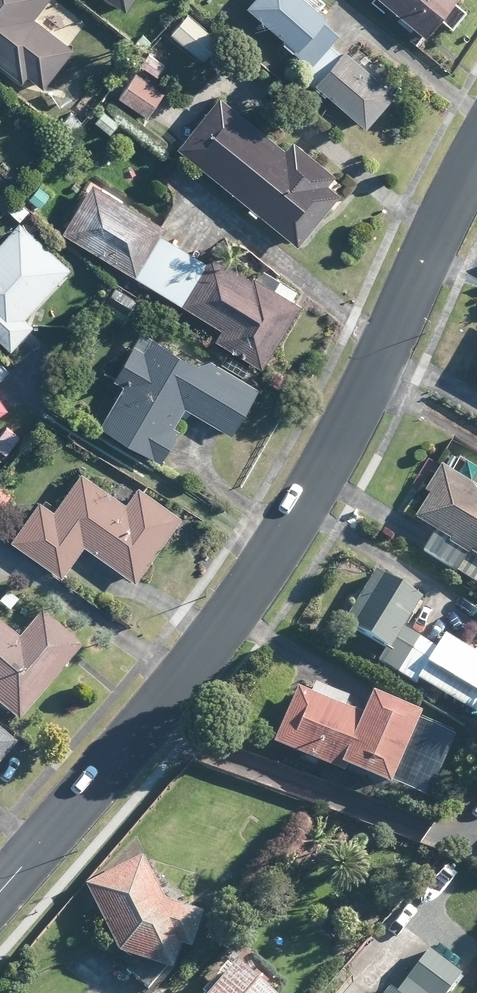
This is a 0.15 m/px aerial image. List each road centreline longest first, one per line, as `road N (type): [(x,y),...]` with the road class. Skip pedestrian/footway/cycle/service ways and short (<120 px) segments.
road 1 (residential): [(476,160),(256,585),(0,889)]

